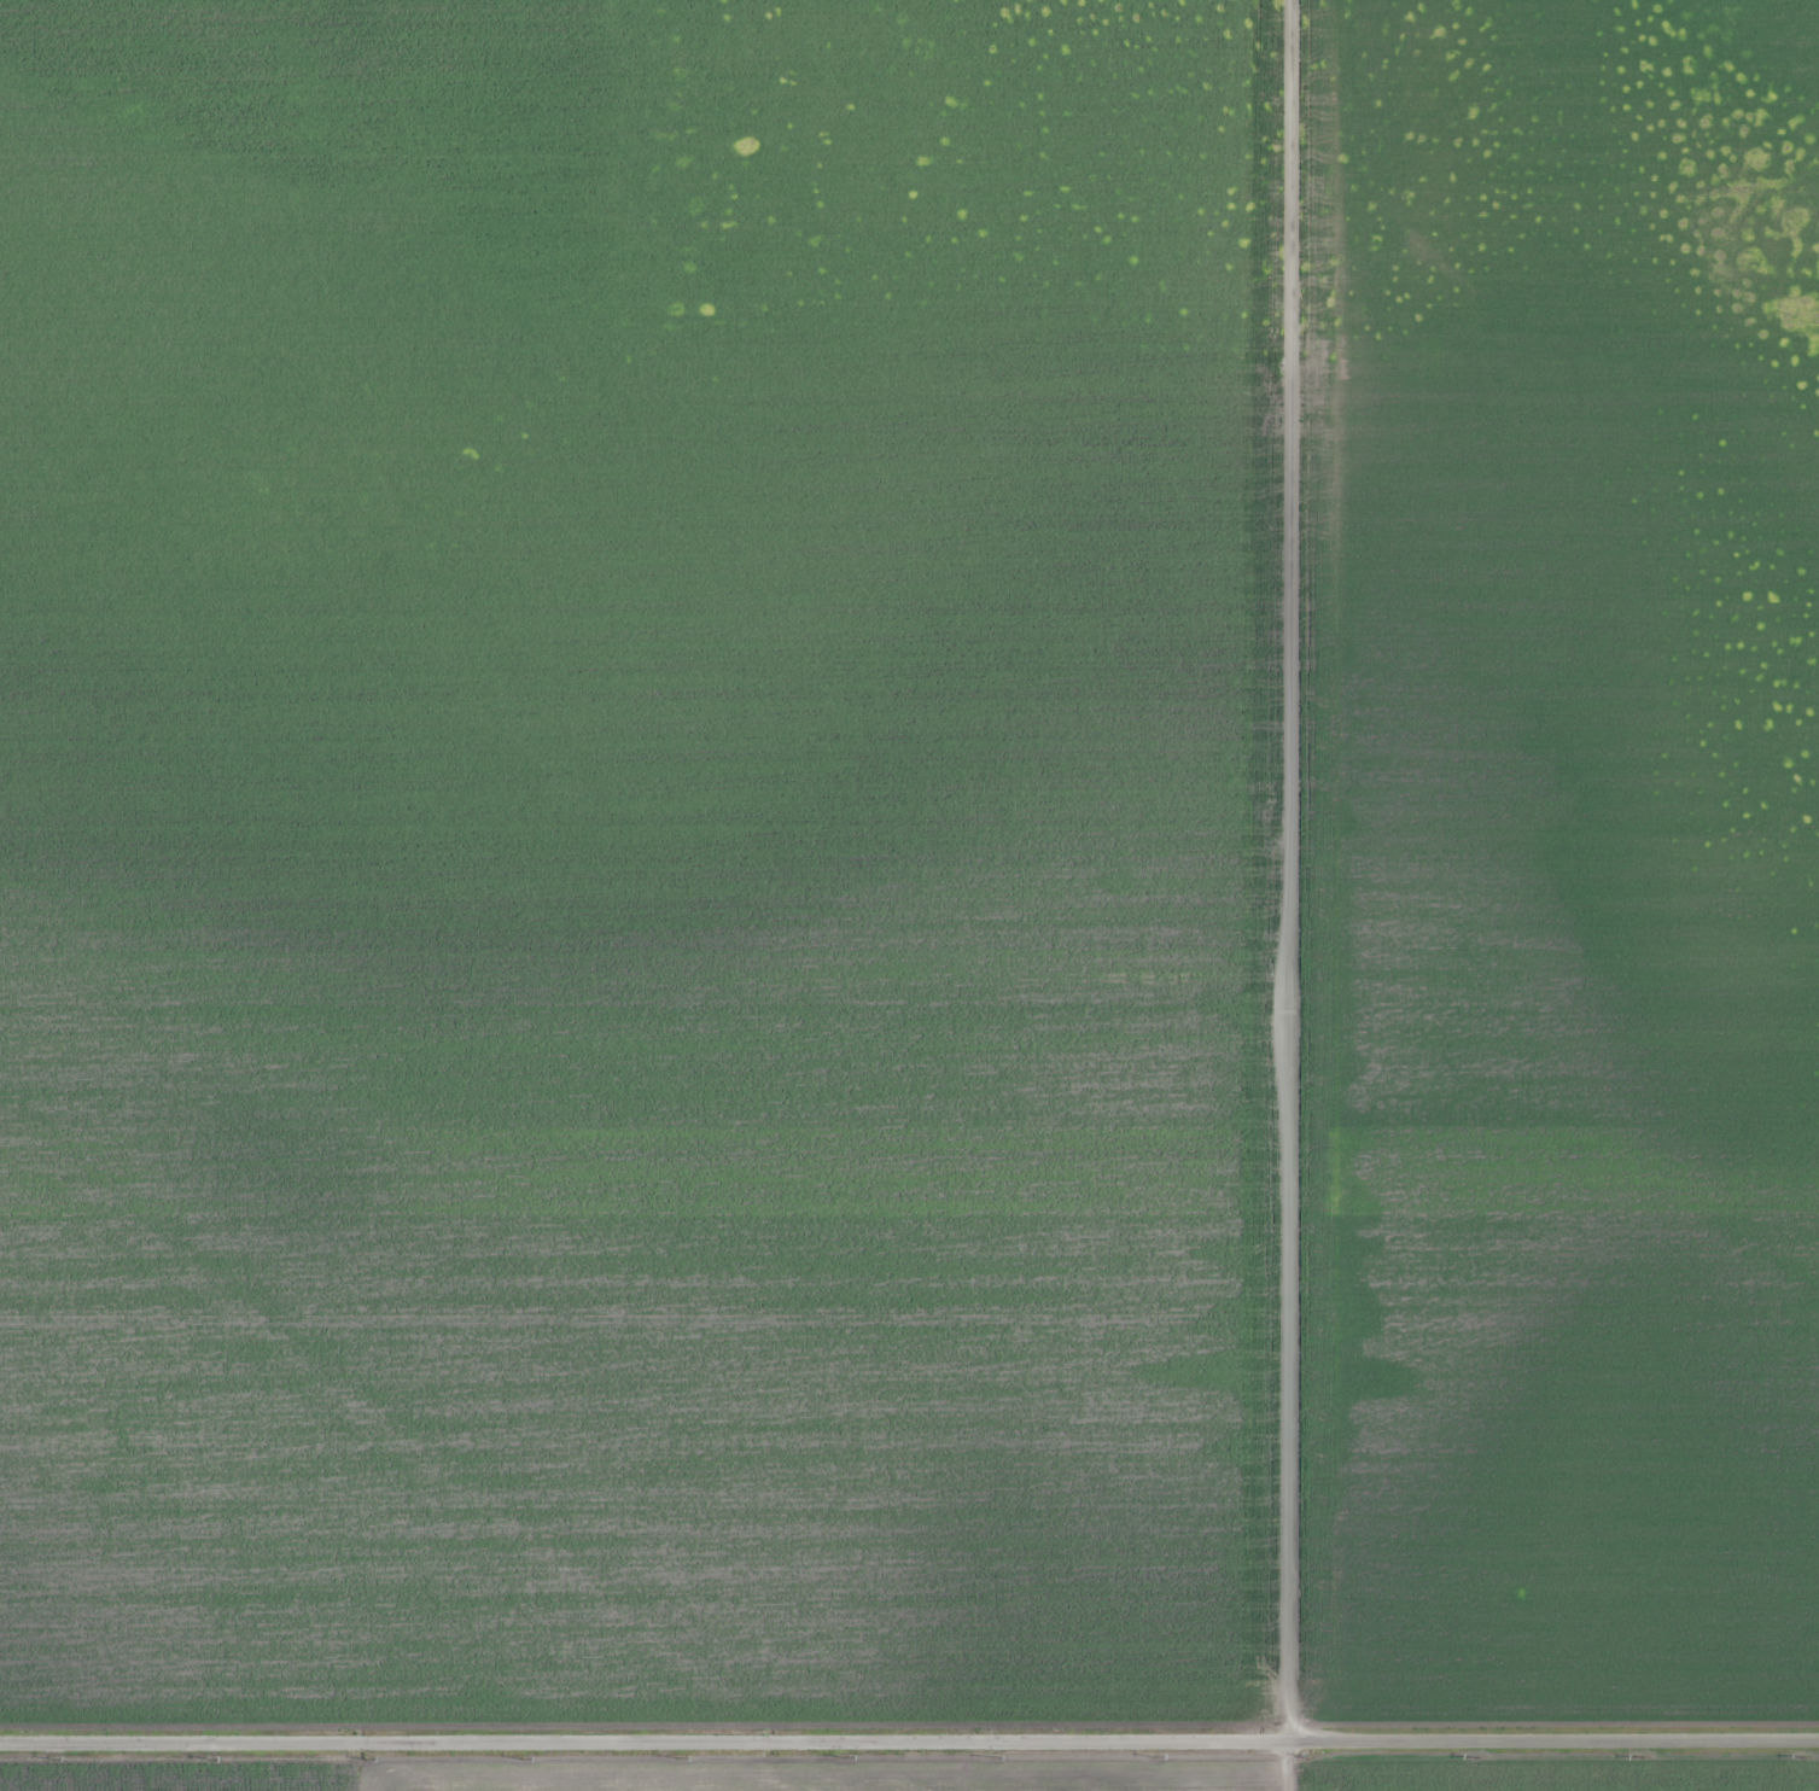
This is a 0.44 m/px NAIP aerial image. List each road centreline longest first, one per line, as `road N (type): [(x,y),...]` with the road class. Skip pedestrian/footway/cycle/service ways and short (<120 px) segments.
road 1 (residential): [(1818,1742),(0,1747)]
road 2 (residential): [(1308,1790),(1308,0)]

